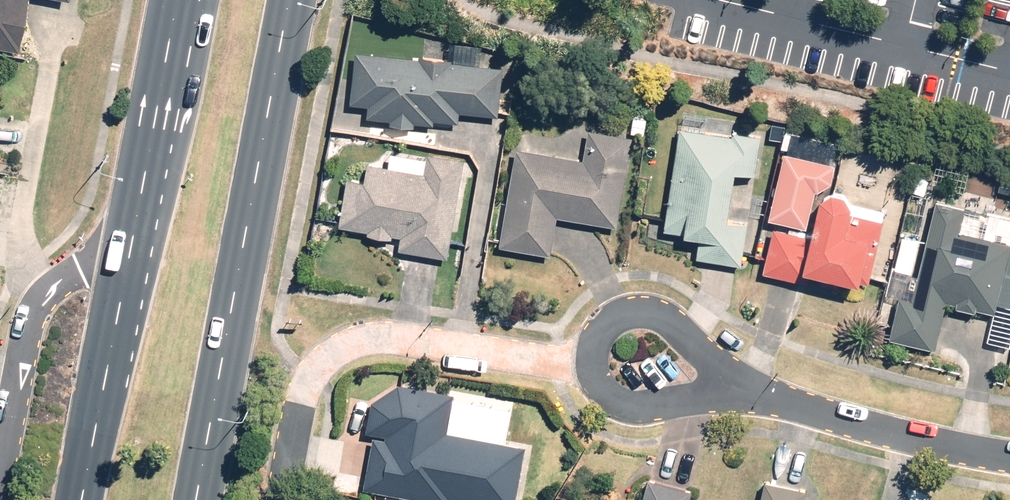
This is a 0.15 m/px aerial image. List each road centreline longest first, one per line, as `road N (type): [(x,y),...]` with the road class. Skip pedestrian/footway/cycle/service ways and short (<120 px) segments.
road 1 (primary): [(287,0),(188,499)]
road 2 (residential): [(589,361),(393,335),(351,339),(311,374),(298,404),(279,499)]
road 3 (residential): [(1009,459),(744,392)]
road 4 (residential): [(0,466),(28,323),(44,300),(127,248)]
road 5 (primary): [(76,499),(127,248)]
road 6 (primary): [(127,248),(169,0)]
road 7 (residential): [(589,361),(608,320),(670,317),(744,392)]
road 8 (residential): [(744,392),(643,408),(617,404),(589,361)]

